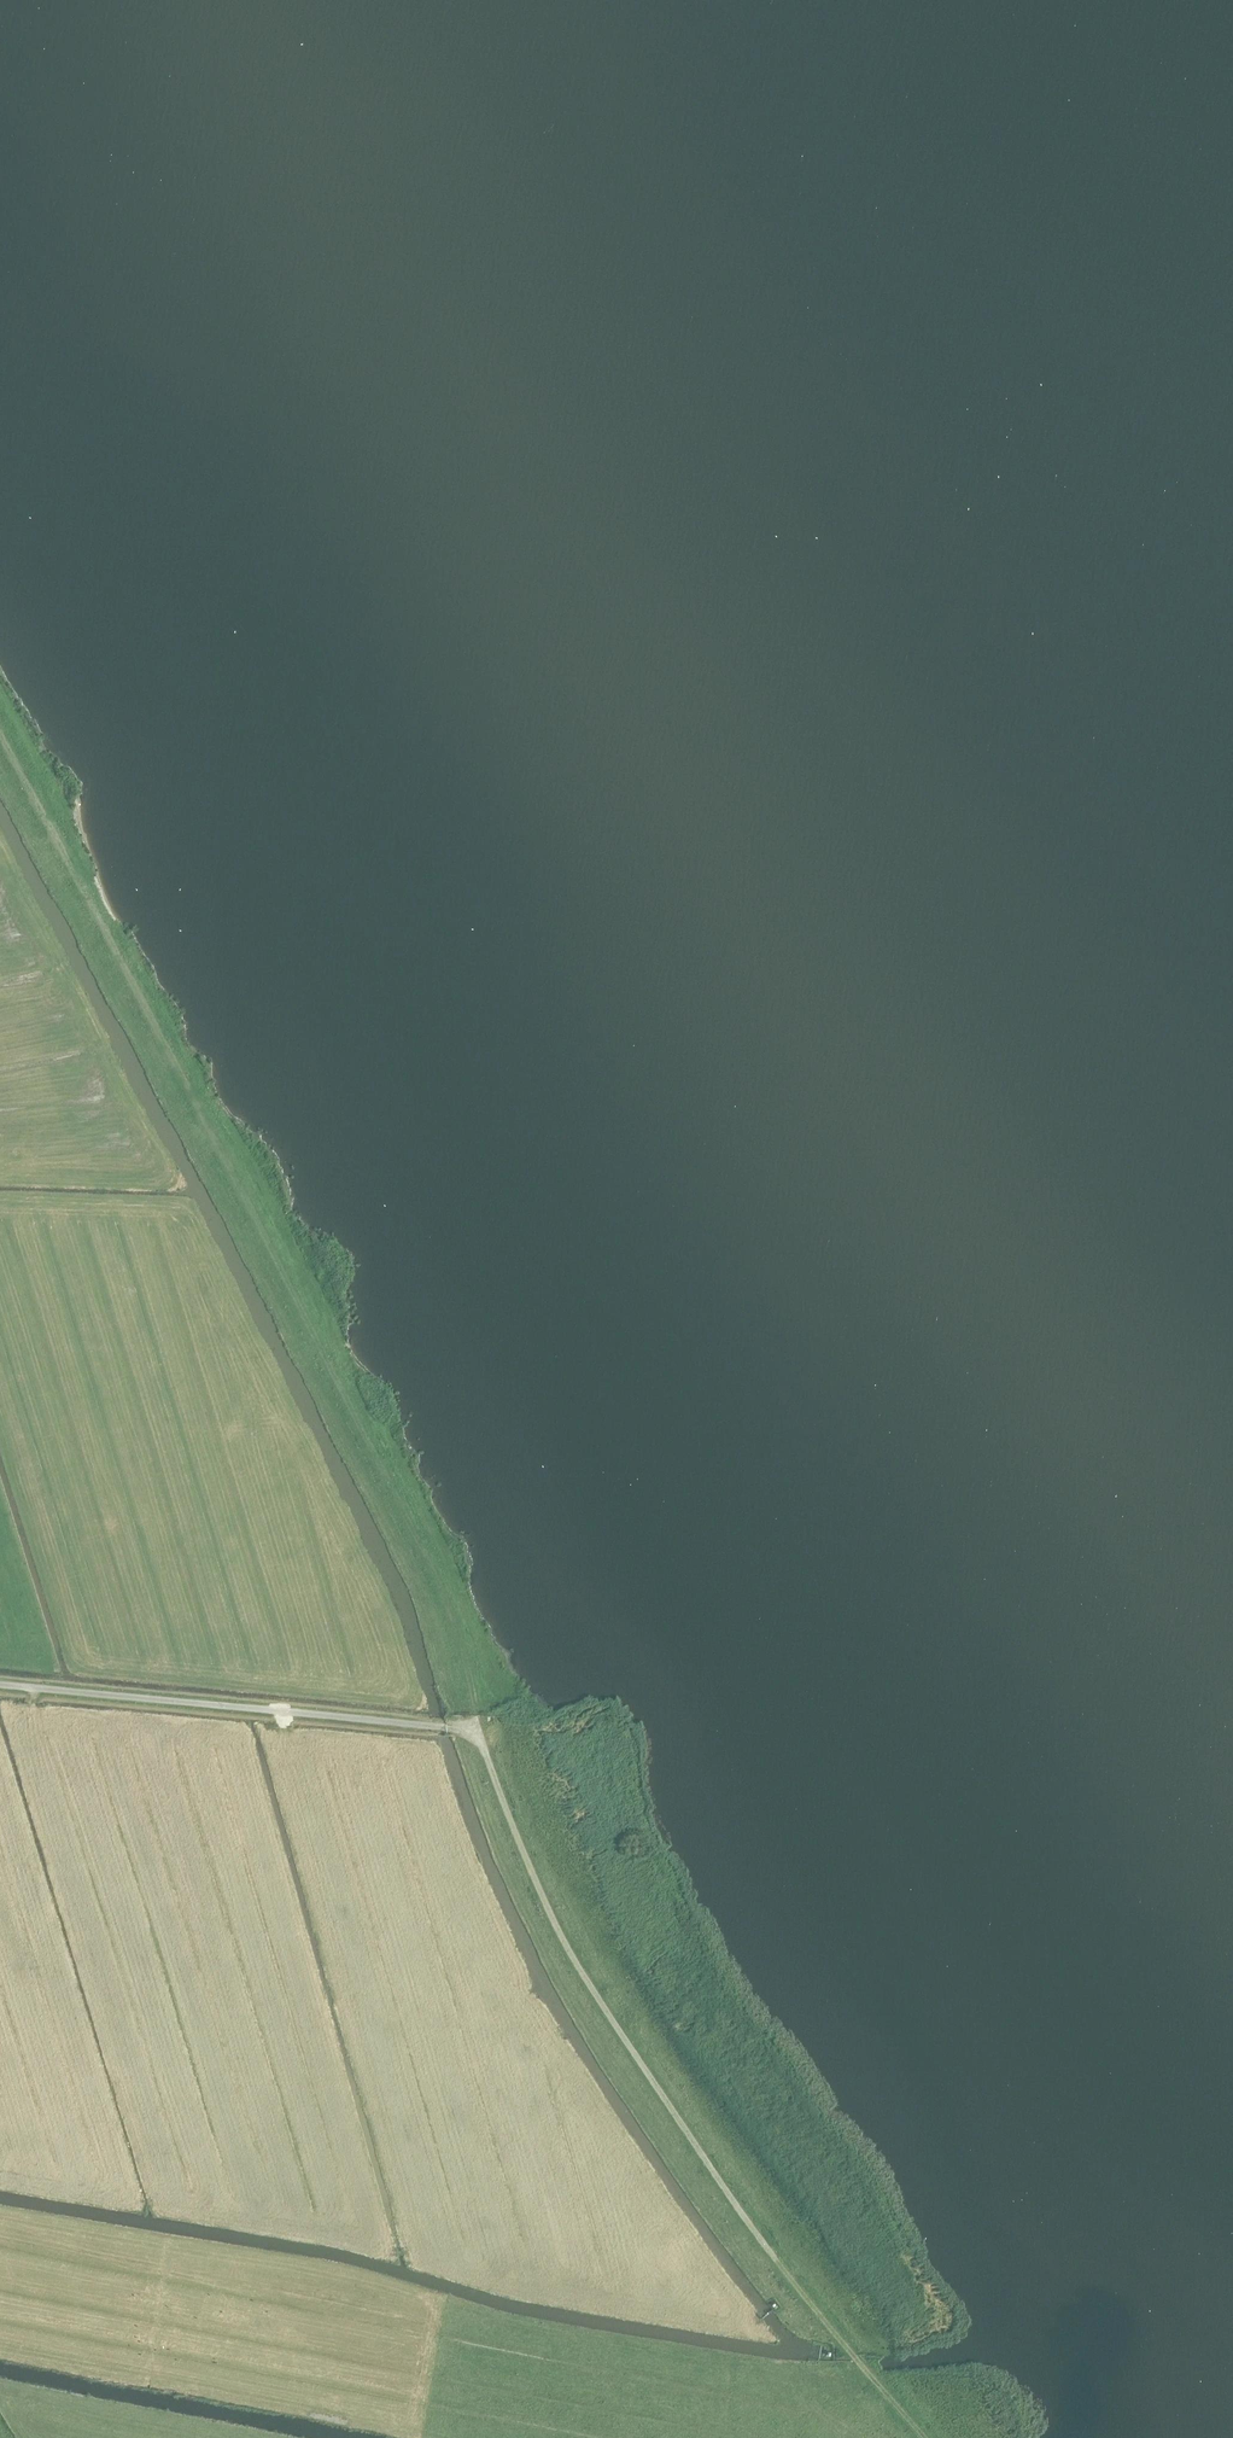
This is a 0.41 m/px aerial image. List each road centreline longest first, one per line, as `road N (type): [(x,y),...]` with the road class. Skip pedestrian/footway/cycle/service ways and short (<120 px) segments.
road 1 (track): [(925,2437),(737,2207),(562,1938),(480,1739),(446,1727)]
road 2 (unclassified): [(0,1684),(446,1727)]

